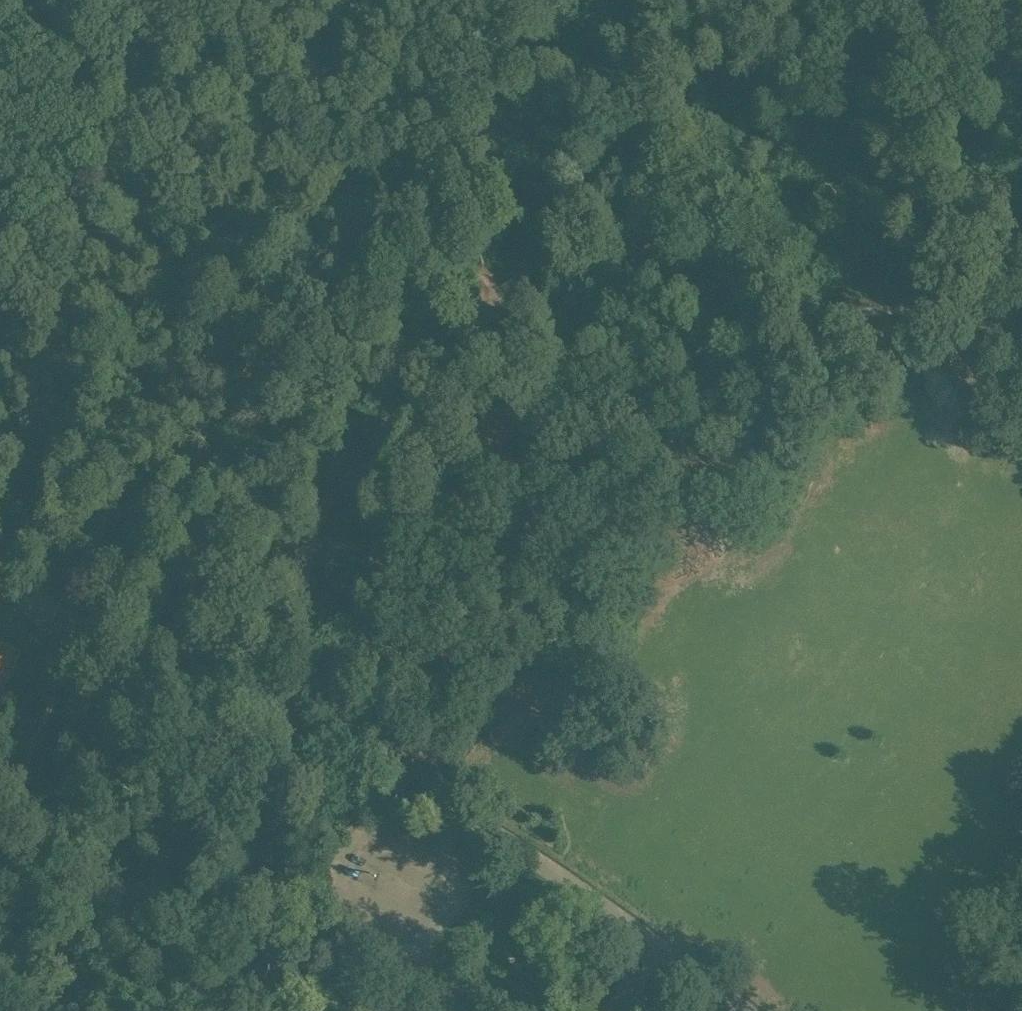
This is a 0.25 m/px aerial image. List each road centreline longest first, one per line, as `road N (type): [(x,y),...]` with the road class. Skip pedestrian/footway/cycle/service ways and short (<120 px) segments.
road 1 (track): [(278,724),(304,570),(323,509),(544,247),(647,57),(693,0)]
road 2 (track): [(0,142),(190,155),(251,149),(324,160),(387,189),(505,299)]
road 3 (track): [(1021,322),(902,308),(765,313),(699,338),(630,348),(559,328),(505,299)]
road 4 (track): [(342,1010),(239,943),(7,824)]
road 5 (track): [(186,1010),(232,910),(278,724)]
road 6 (track): [(38,606),(82,579),(137,564),(312,536)]
road 7 (track): [(7,824),(10,851),(74,966),(79,1010)]
road 8 (track): [(76,636),(7,824)]
road 9 (track): [(337,165),(325,124),(296,91),(296,73),(343,0)]

